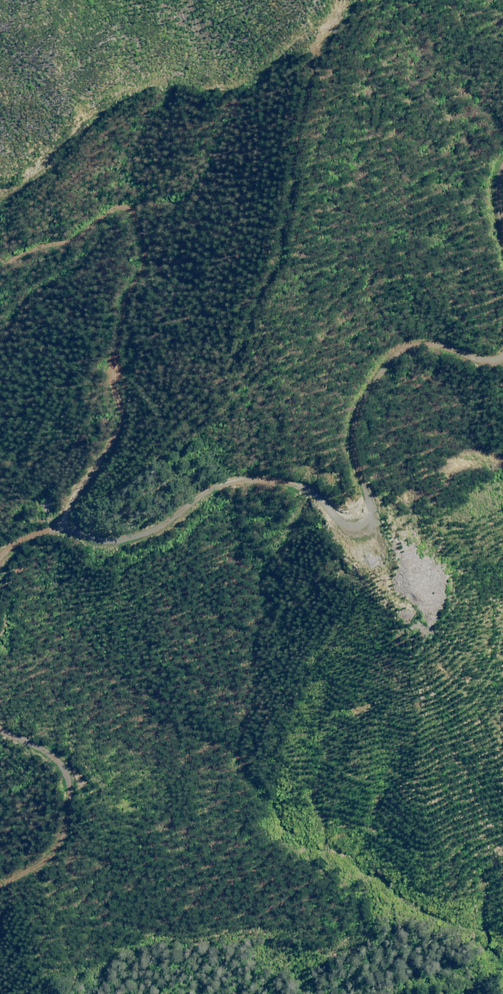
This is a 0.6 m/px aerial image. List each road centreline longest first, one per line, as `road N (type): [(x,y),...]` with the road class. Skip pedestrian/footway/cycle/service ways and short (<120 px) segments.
road 1 (track): [(502,361),(464,364),(405,341),(359,439),(369,499),(340,515),(297,486),(221,496),(162,535),(34,532),(0,552)]
road 2 (track): [(0,727),(67,762),(80,828),(0,887)]

